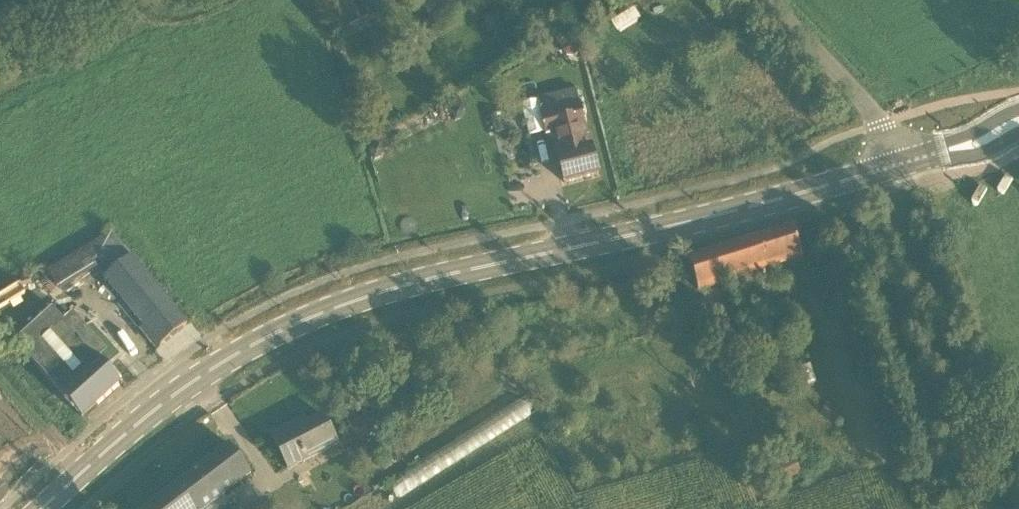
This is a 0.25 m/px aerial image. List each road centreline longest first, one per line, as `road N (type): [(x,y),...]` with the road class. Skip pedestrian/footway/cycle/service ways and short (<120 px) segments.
road 1 (secondary): [(41,508),(223,358),(286,326),(378,292),(893,165)]
road 2 (unclassified): [(893,165),(880,123),(766,0)]
road 3 (track): [(0,377),(84,470)]

